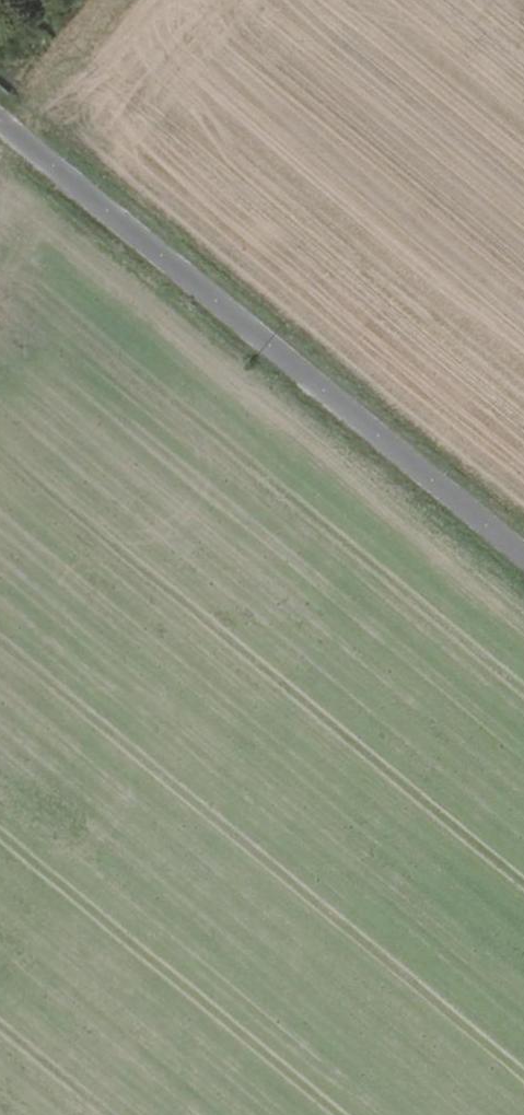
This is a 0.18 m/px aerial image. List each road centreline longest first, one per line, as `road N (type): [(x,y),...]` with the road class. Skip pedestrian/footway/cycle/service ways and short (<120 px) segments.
road 1 (tertiary): [(523,558),(0,123)]

